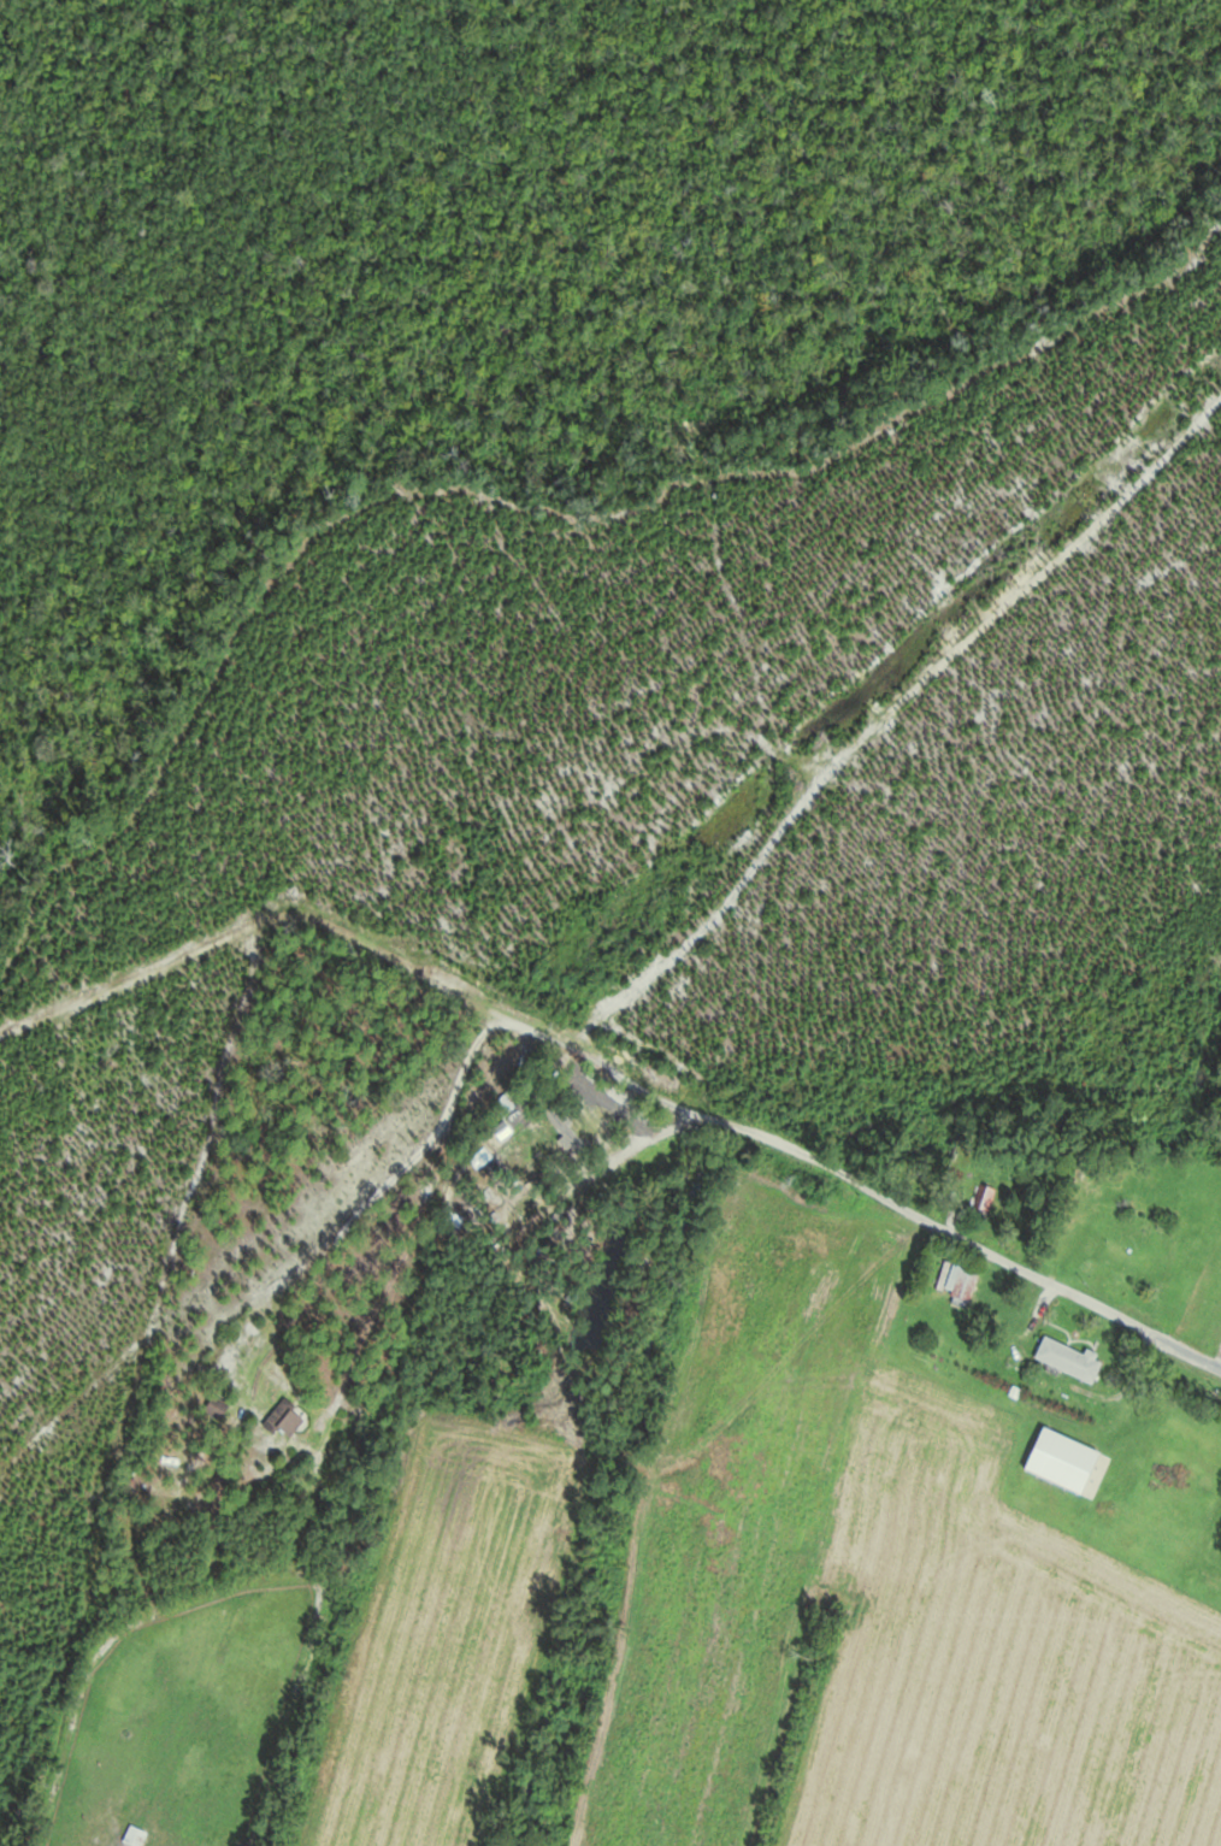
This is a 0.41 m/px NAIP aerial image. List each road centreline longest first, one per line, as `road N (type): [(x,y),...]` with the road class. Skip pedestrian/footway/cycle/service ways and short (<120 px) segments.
road 1 (residential): [(488,1004),(827,1163),(968,1246),(1220,1369)]
road 2 (residential): [(656,1090),(642,1121),(531,1214),(336,1474),(230,1526)]
road 3 (residential): [(0,1026),(288,904),(488,1004)]

